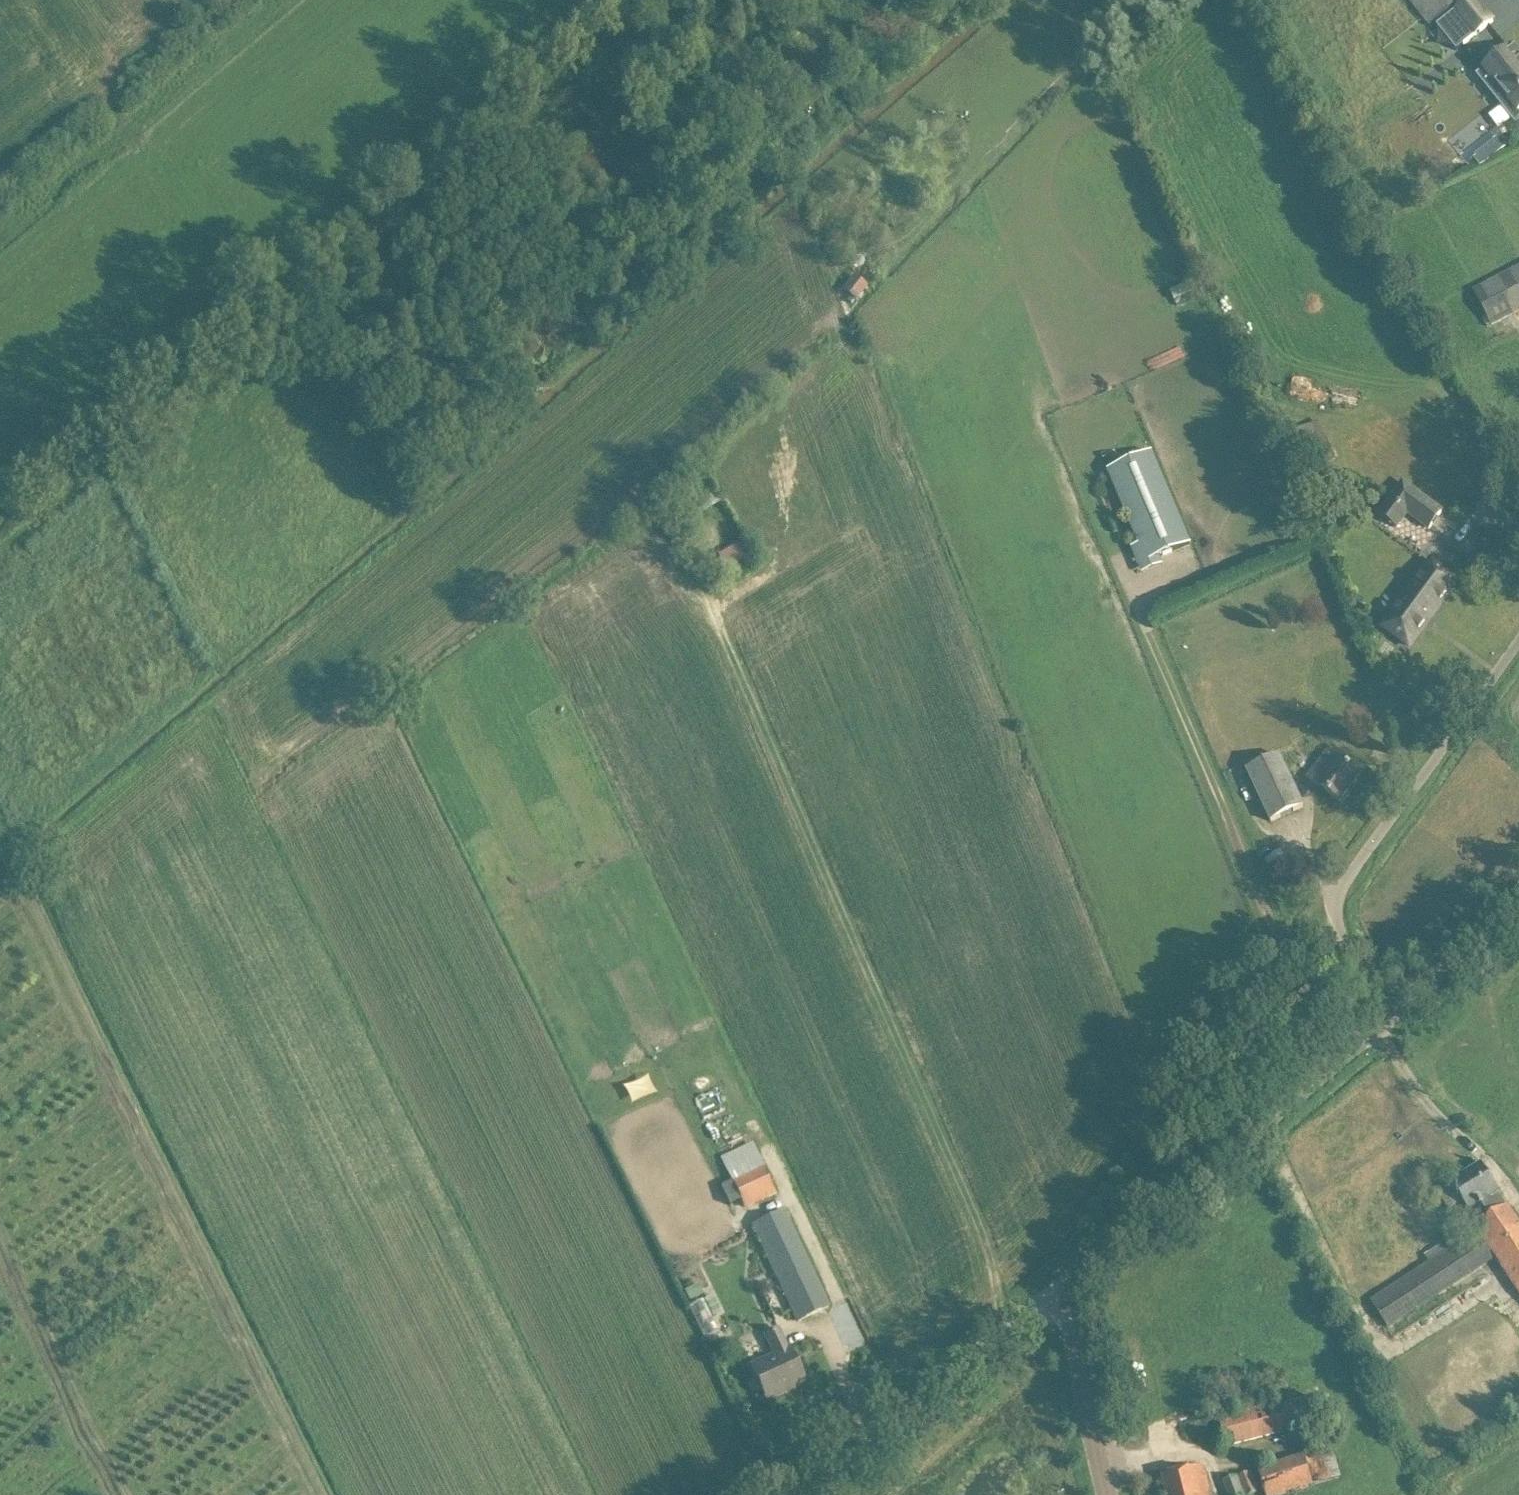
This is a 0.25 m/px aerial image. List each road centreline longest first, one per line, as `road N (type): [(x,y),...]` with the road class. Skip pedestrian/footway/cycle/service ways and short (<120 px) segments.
road 1 (track): [(0,546),(620,0)]
road 2 (unclassified): [(1385,1019),(1336,920),(1338,893),(1518,640)]
road 3 (track): [(1099,1256),(1108,1226),(1336,904)]
road 4 (unclassified): [(1063,1286),(1385,1019)]
road 5 (unclassified): [(820,1494),(1063,1286)]
road 6 (residential): [(1107,1494),(1063,1286)]
road 7 (unclassified): [(1385,1019),(1518,907)]

